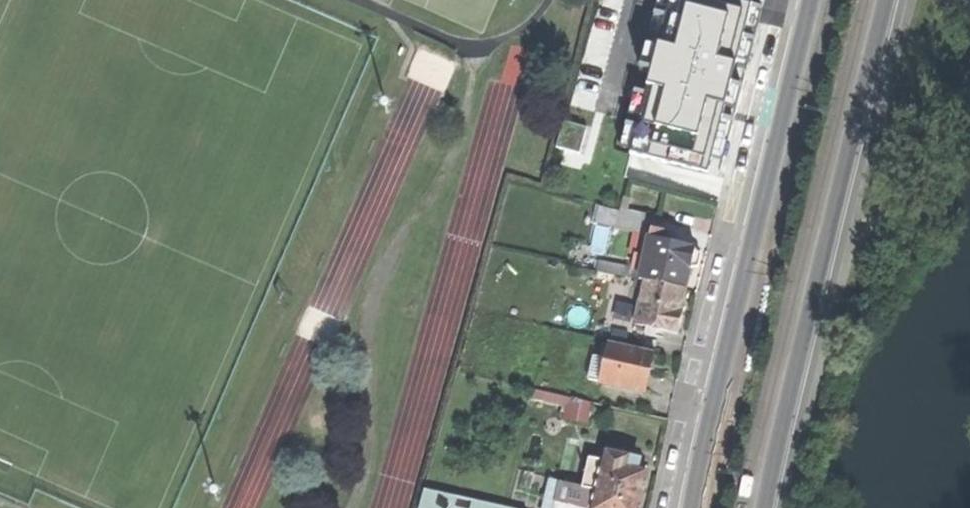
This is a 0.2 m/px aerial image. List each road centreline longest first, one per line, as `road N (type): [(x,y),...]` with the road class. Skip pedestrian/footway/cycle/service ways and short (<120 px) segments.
road 1 (primary): [(766,507),(888,0)]
road 2 (primary): [(811,0),(692,507)]

